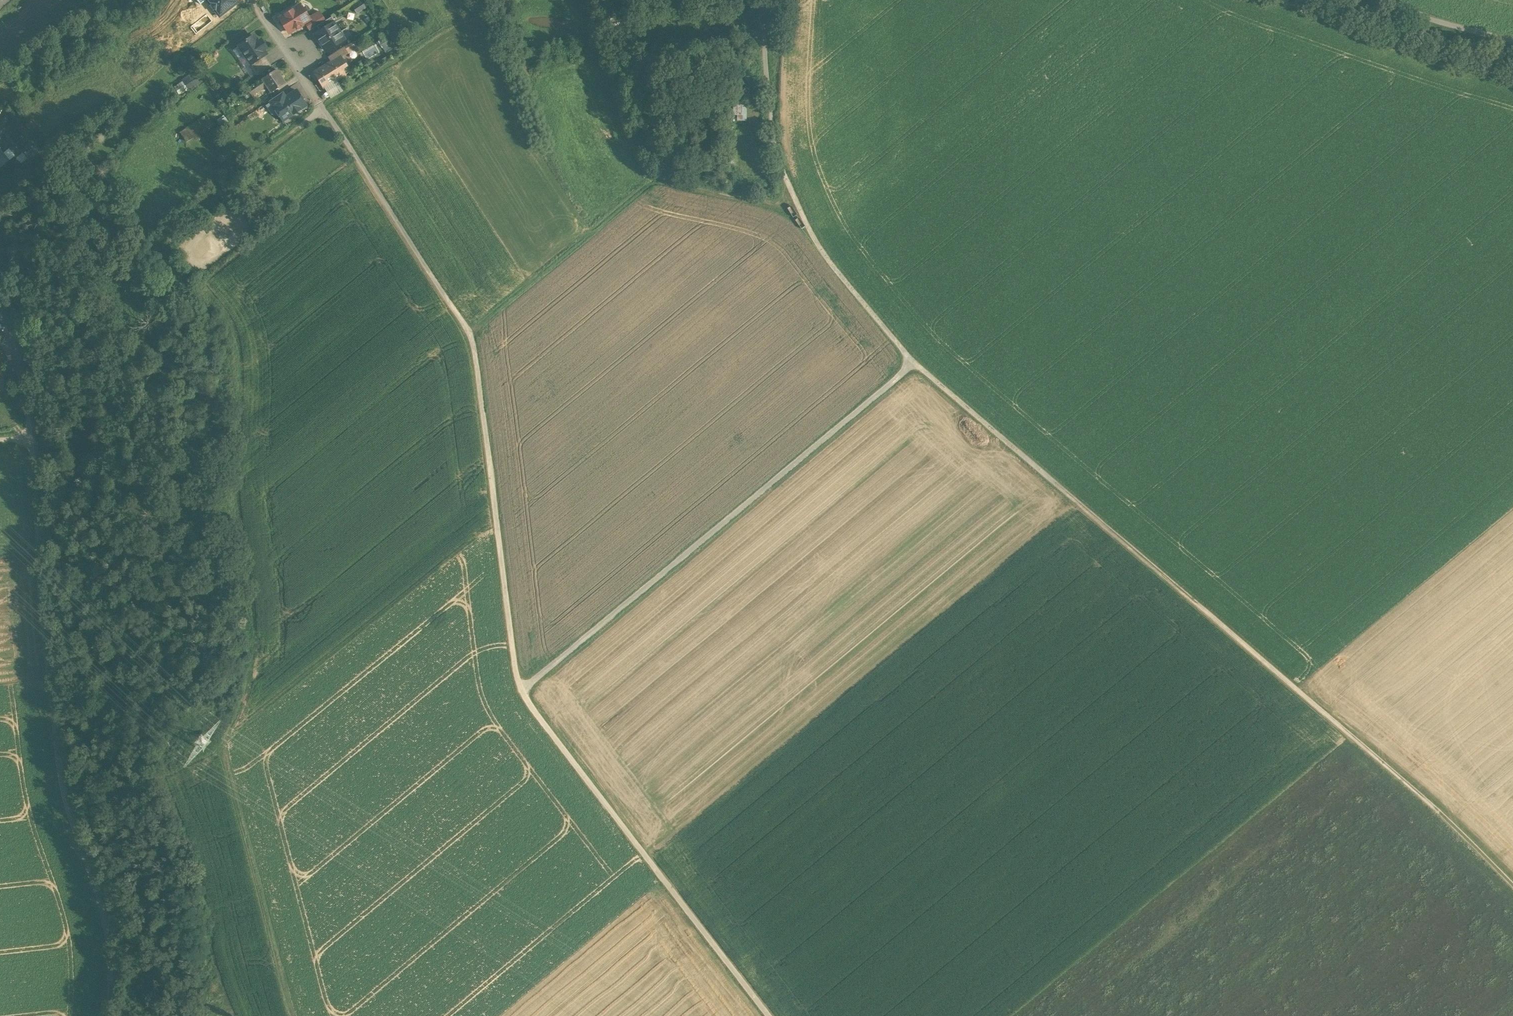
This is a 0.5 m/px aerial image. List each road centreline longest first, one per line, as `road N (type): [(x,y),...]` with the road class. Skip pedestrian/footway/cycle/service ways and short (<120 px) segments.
road 1 (track): [(771,0),(766,71),(776,148),(810,229),(863,302),(922,369),(1512,884)]
road 2 (track): [(770,1015),(523,689),(471,334),(321,107)]
road 3 (track): [(323,110),(169,236),(167,255),(233,334),(243,534),(259,630),(229,736),(301,1015)]
road 4 (track): [(108,1015),(108,940),(56,740),(35,458),(21,379)]
road 5 (track): [(523,689),(706,550),(922,369)]
road 6 (track): [(471,334),(653,182),(777,206),(810,229)]
road 7 (track): [(659,183),(624,139),(599,0)]
road 8 (track): [(321,107),(490,8)]
road 9 (residential): [(1512,61),(1332,0)]
road 10 (track): [(1390,0),(1512,40)]

